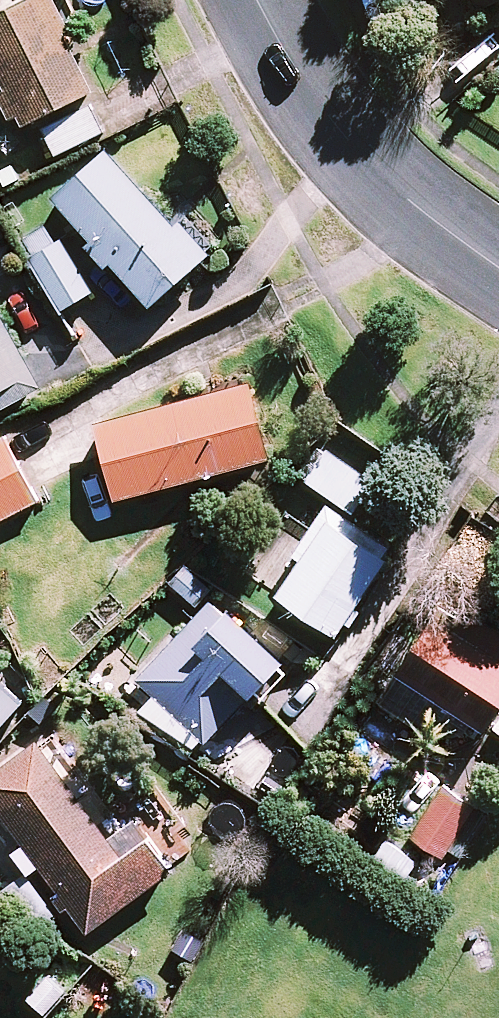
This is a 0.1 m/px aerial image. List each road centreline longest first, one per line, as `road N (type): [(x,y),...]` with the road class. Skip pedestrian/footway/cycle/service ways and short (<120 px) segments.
road 1 (residential): [(256,0),(328,132),(432,229),(498,274)]

